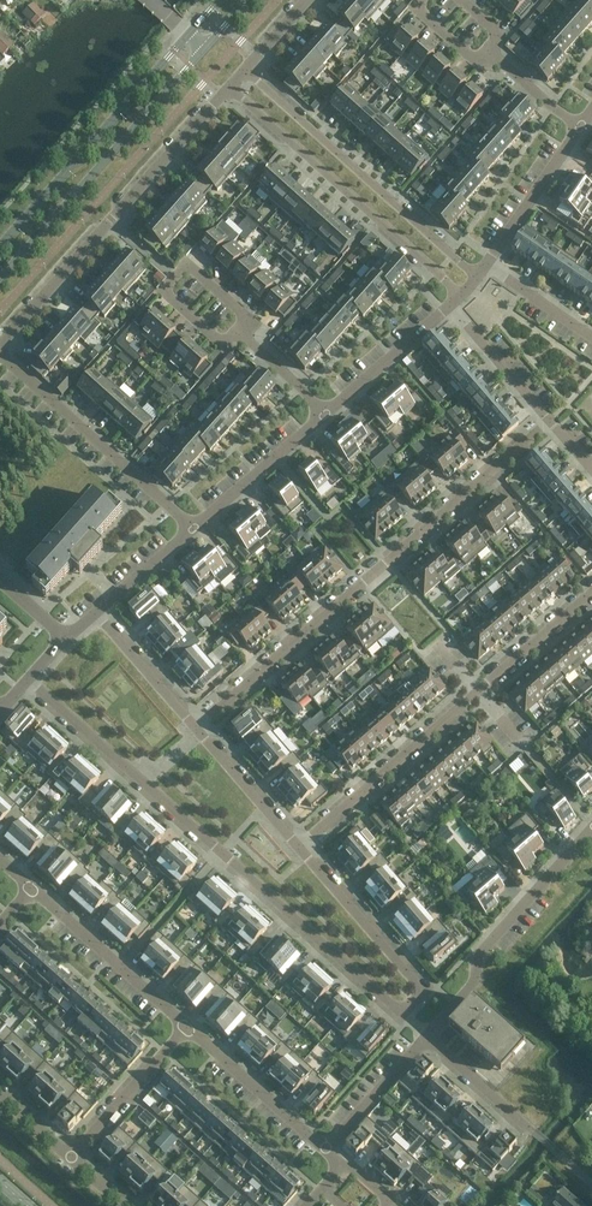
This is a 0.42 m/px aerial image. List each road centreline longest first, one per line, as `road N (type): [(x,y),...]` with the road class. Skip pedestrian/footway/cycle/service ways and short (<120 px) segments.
road 1 (residential): [(29,679),(402,1015)]
road 2 (residential): [(196,727),(549,421)]
road 3 (residential): [(298,844),(591,593)]
road 4 (residential): [(0,343),(230,88)]
road 5 (residential): [(463,294),(230,88)]
road 6 (tertiary): [(0,280),(206,48)]
road 7 (residential): [(247,71),(478,276)]
road 8 (tertiary): [(190,34),(0,247)]
road 9 (residential): [(427,1039),(476,981),(481,956),(591,826)]
road 10 (residential): [(193,529),(0,351)]
road 11 (residential): [(402,1015),(423,989),(298,844)]
road 12 (residential): [(243,335),(253,324),(185,264),(165,291),(225,344)]
road 13 (residential): [(32,889),(187,1028)]
road 14 (residential): [(187,1028),(326,1145)]
road 15 (residential): [(193,529),(326,413)]
road 16 (residential): [(72,1160),(187,1028)]
road 17 (residential): [(487,265),(578,127)]
road 18 (residential): [(326,413),(451,307)]
road 19 (residential): [(298,844),(196,727)]
road 20 (residential): [(451,307),(549,421)]
road 21 (residential): [(196,727),(97,614)]
road 22 (residential): [(326,1145),(427,1039)]
road 23 (residential): [(427,1039),(532,1132)]
road 24 (residential): [(97,614),(193,529)]
road 25 (residential): [(487,265),(591,337)]

